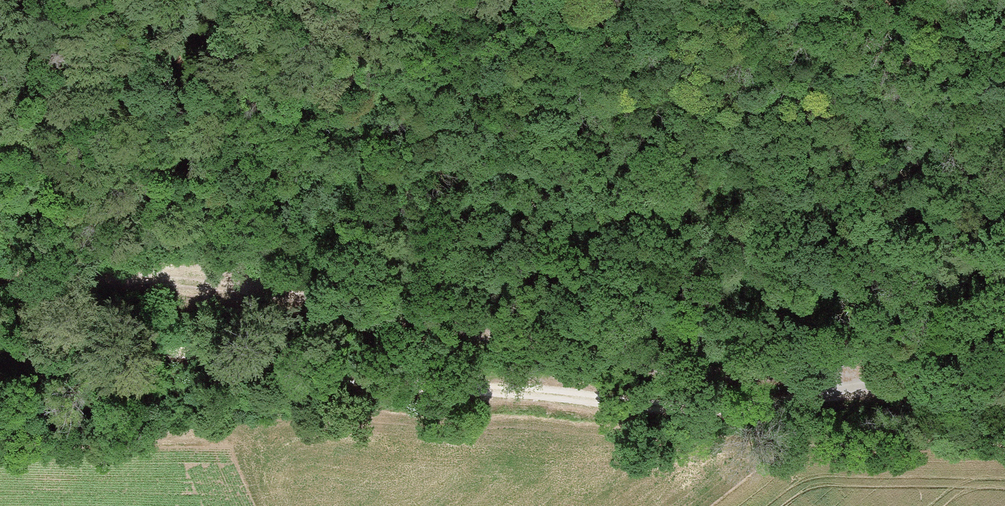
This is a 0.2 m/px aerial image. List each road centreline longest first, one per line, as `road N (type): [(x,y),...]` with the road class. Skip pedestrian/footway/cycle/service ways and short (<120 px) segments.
road 1 (track): [(0,272),(236,288),(671,369),(880,382)]
road 2 (track): [(0,340),(205,353),(415,384),(683,408),(741,409),(880,382)]
road 3 (track): [(880,382),(1004,385)]

